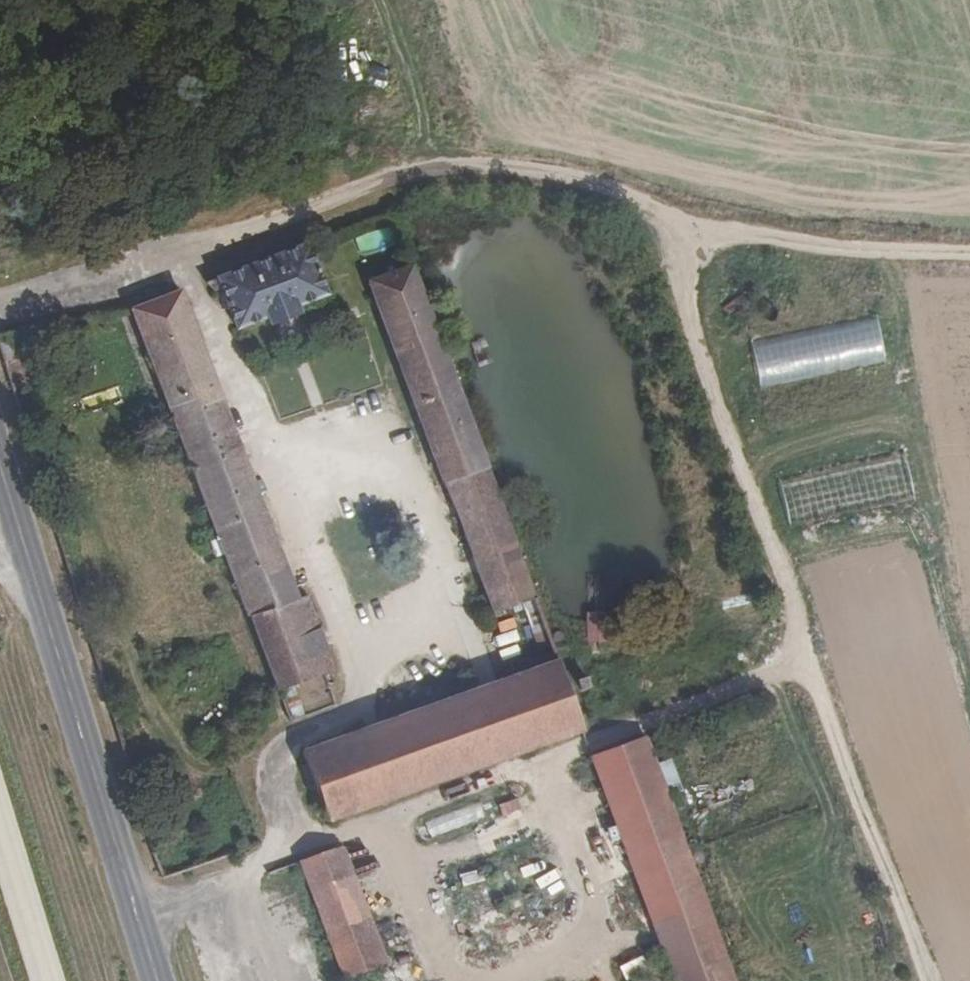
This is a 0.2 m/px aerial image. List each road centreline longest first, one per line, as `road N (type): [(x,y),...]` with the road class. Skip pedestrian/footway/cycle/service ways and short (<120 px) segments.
road 1 (track): [(283,980),(246,870),(287,853),(269,767),(283,739),(323,724),(362,693),(182,253)]
road 2 (track): [(657,217),(572,181),(496,168),(425,175),(0,317)]
road 3 (primary): [(157,980),(0,465)]
road 4 (track): [(657,217),(853,249),(969,251)]

